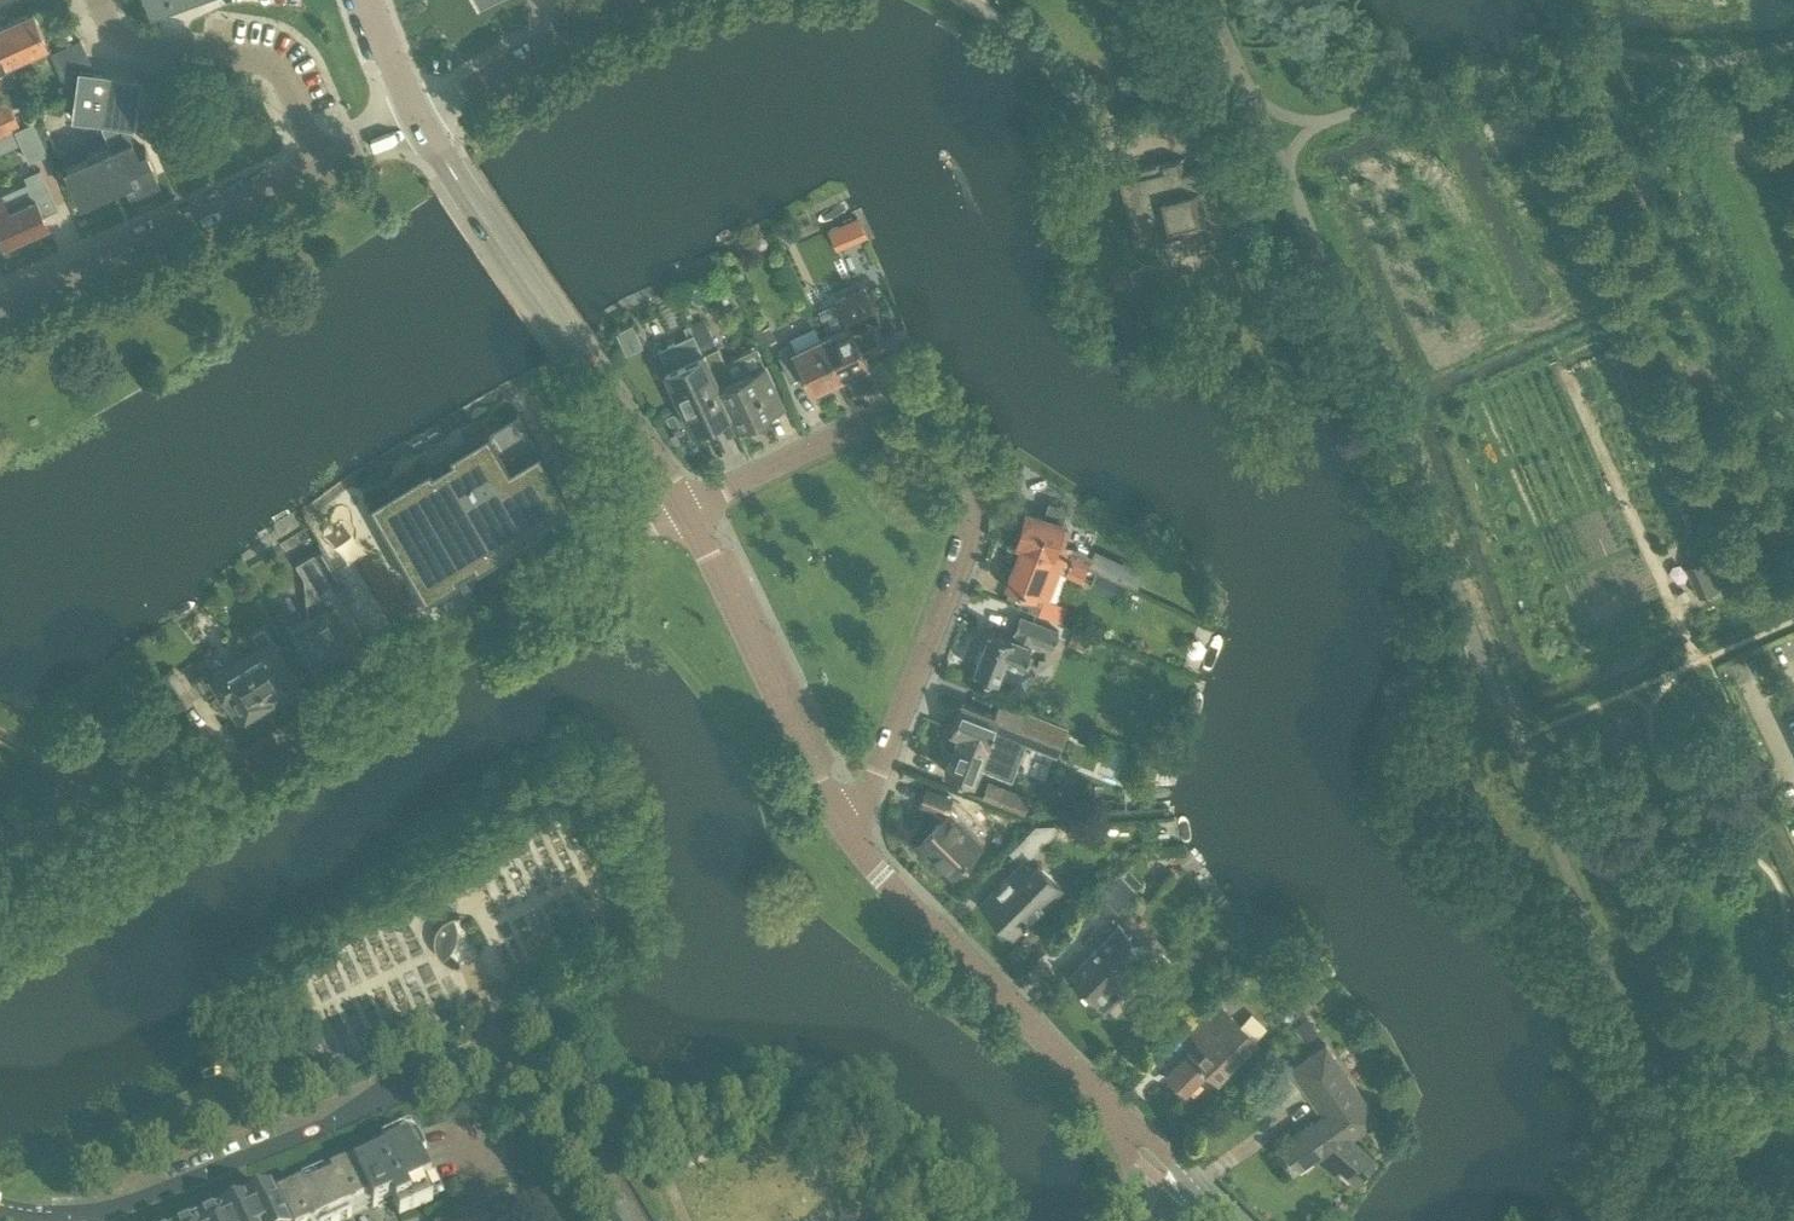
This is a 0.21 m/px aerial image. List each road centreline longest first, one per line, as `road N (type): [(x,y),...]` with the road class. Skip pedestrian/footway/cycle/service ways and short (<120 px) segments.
road 1 (unclassified): [(0,916),(690,514)]
road 2 (residential): [(850,836),(958,594),(968,540),(962,481),(933,438),(894,425),(856,427),(690,514)]
road 3 (tertiary): [(619,1220),(518,1074),(487,1062),(443,1069),(310,1131),(84,1217)]
road 4 (residential): [(690,514),(420,121)]
road 5 (unclassified): [(1180,1175),(877,872),(850,836)]
road 6 (unclassified): [(850,836),(690,514)]
road 7 (residential): [(0,306),(314,164)]
road 8 (residential): [(314,164),(272,73),(231,53),(120,38),(93,0)]
road 9 (residential): [(420,121),(630,0)]
road 10 (track): [(0,859),(54,811),(68,780),(85,773),(142,767),(172,785),(185,804)]
road 11 (residential): [(420,121),(366,0)]

